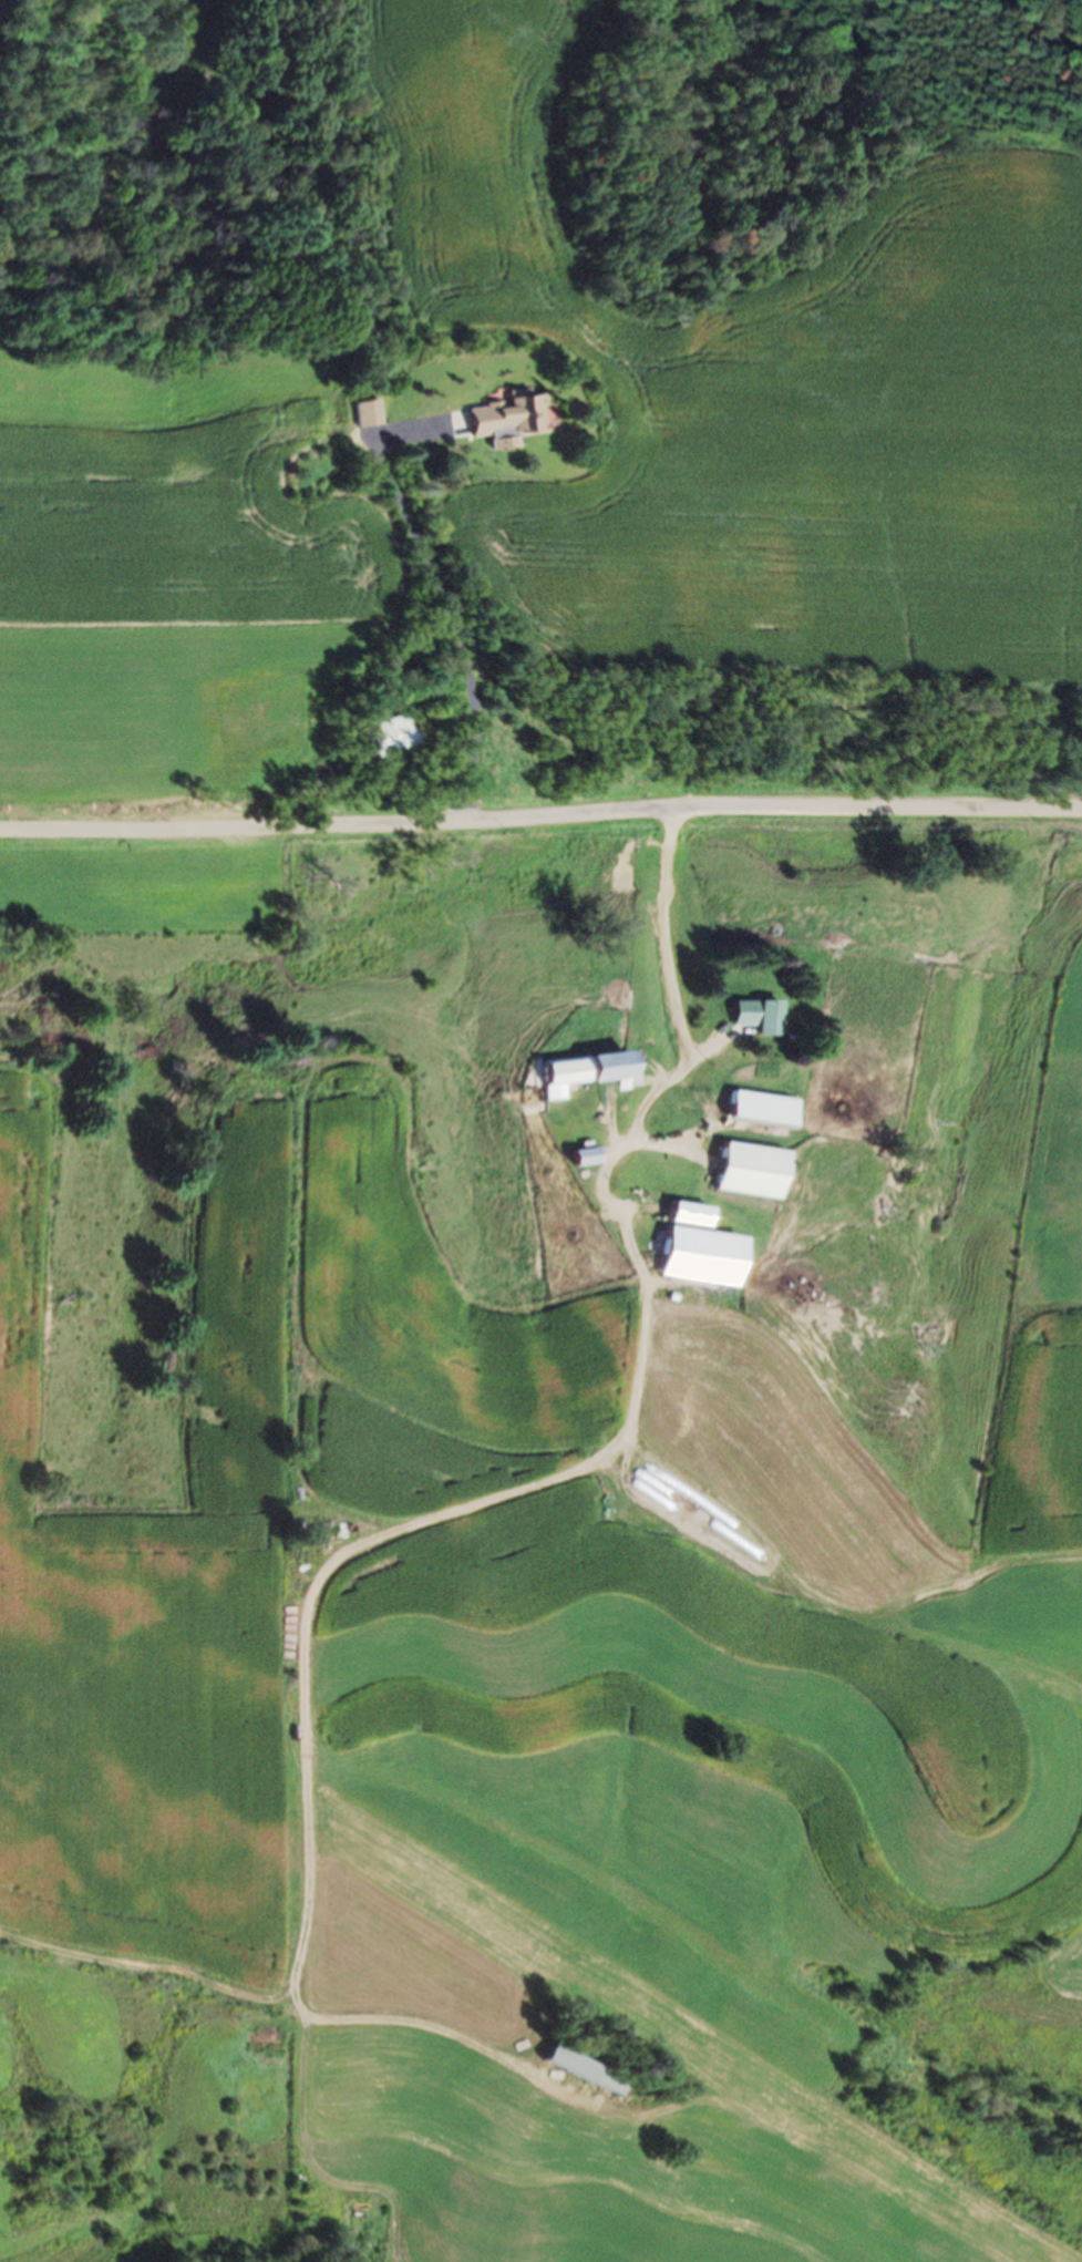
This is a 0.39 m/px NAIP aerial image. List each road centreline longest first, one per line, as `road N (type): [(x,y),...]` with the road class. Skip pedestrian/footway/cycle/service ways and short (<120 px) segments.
road 1 (residential): [(0,827),(198,830),(679,809),(1081,809)]

